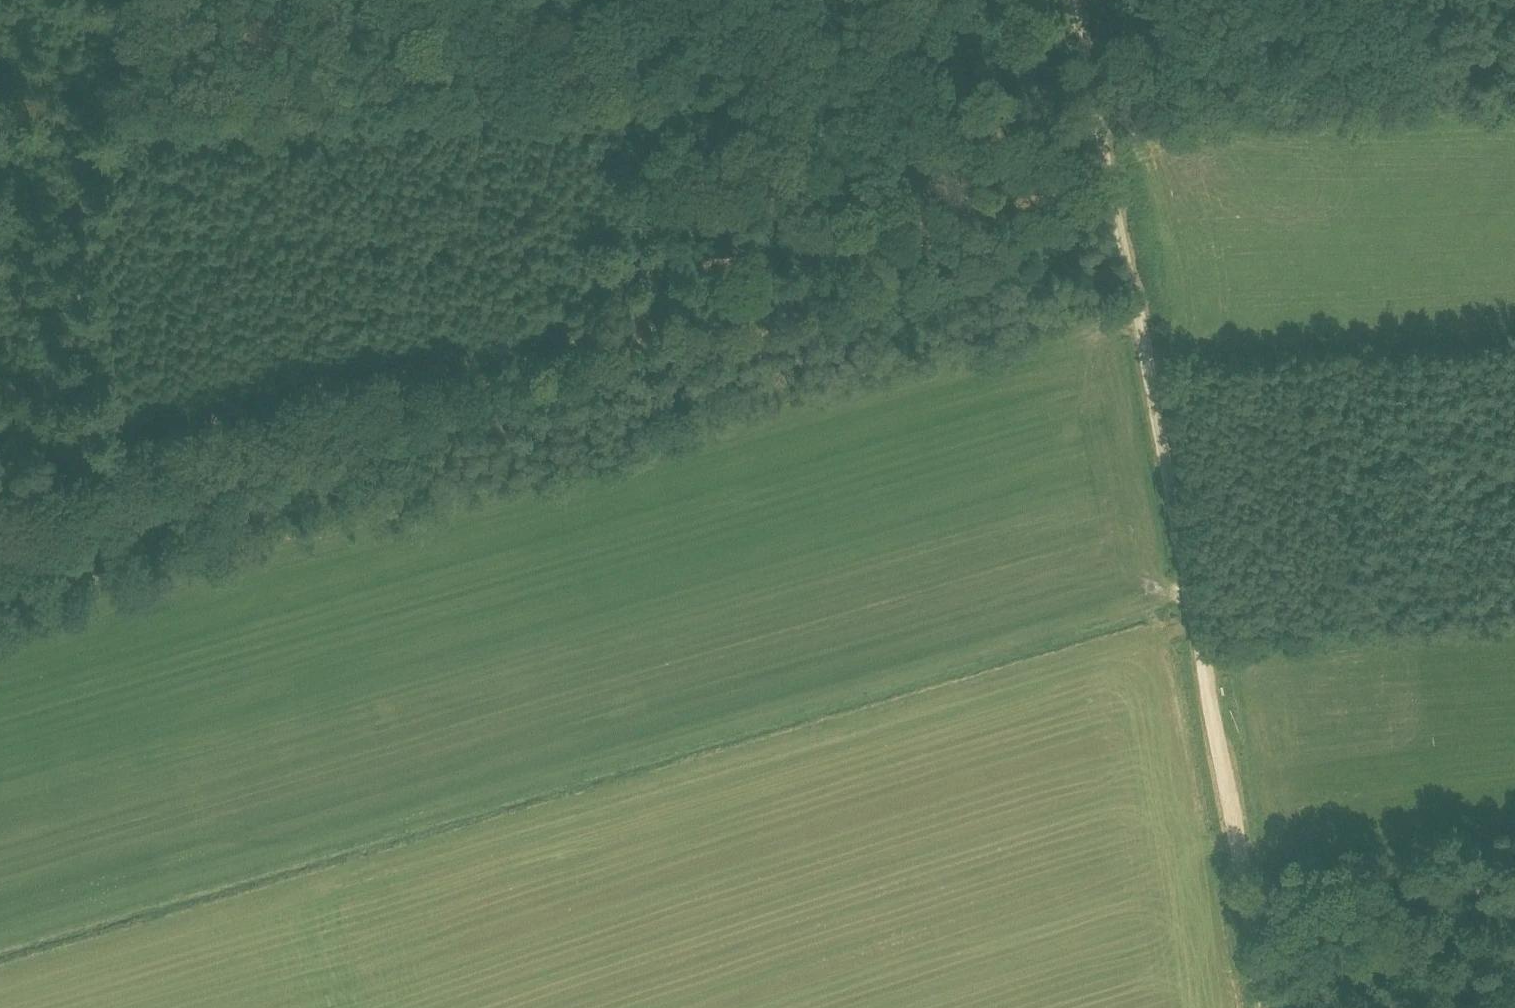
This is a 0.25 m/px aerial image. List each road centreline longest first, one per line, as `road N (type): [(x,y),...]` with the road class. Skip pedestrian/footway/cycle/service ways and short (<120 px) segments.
road 1 (track): [(1072,0),(1265,1007)]

